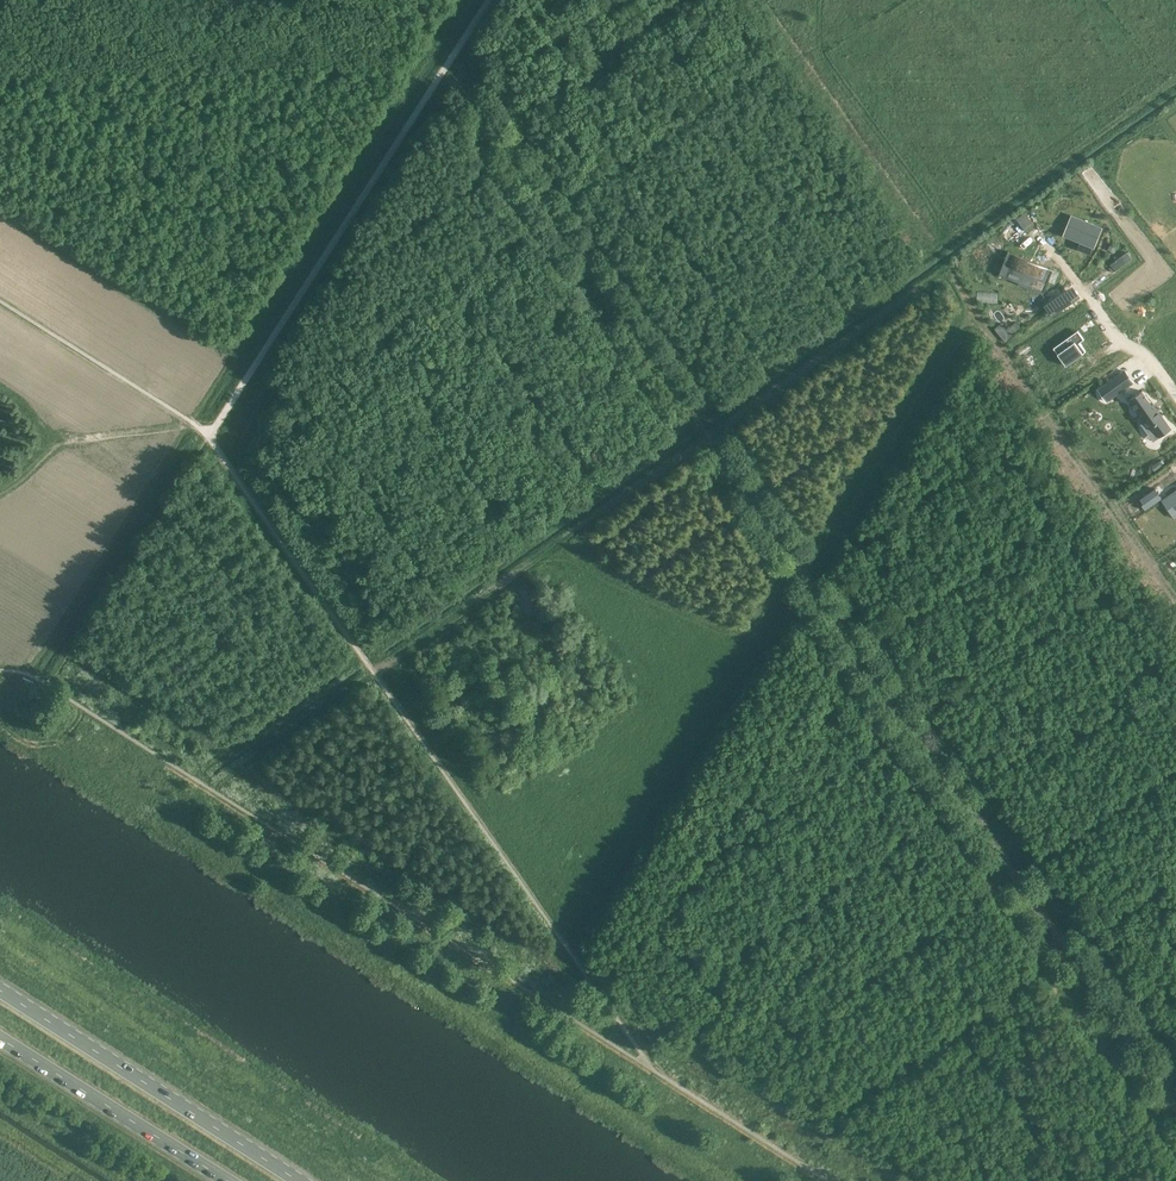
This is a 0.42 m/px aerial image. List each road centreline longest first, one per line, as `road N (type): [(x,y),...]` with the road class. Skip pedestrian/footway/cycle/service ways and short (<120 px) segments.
road 1 (primary): [(300,1180),(0,989)]
road 2 (primary): [(0,1037),(233,1180)]
road 3 (residential): [(1130,259),(1102,279),(1100,315),(1122,344),(1149,355),(1175,394)]

